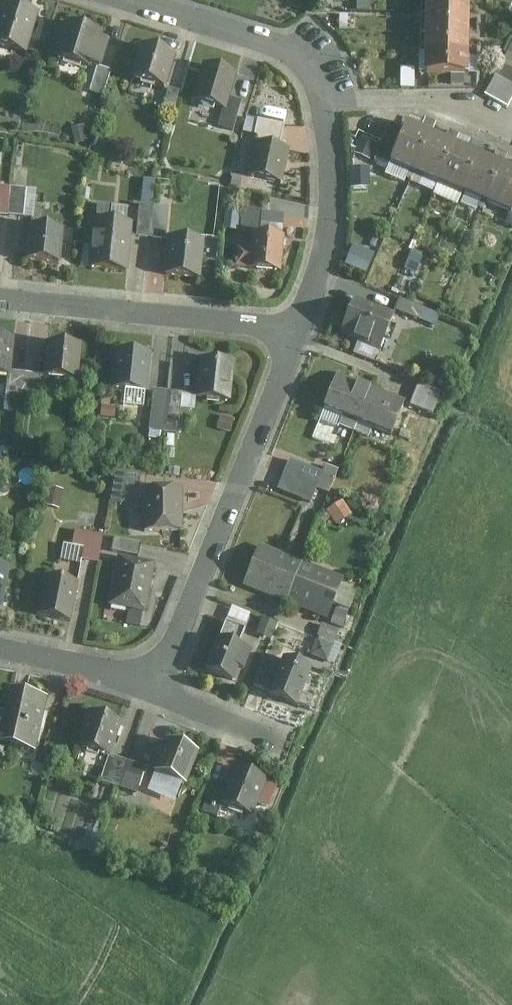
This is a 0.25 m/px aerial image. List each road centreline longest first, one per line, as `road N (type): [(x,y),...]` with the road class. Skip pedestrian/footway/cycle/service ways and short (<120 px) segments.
road 1 (residential): [(298,328),(150,690)]
road 2 (residential): [(0,297),(298,328)]
road 3 (residential): [(326,102),(333,195),(298,328)]
road 4 (residential): [(134,0),(300,56),(326,102)]
road 5 (residential): [(511,131),(449,101),(326,102)]
road 6 (residential): [(0,651),(150,690)]
road 7 (residential): [(150,690),(272,738)]

